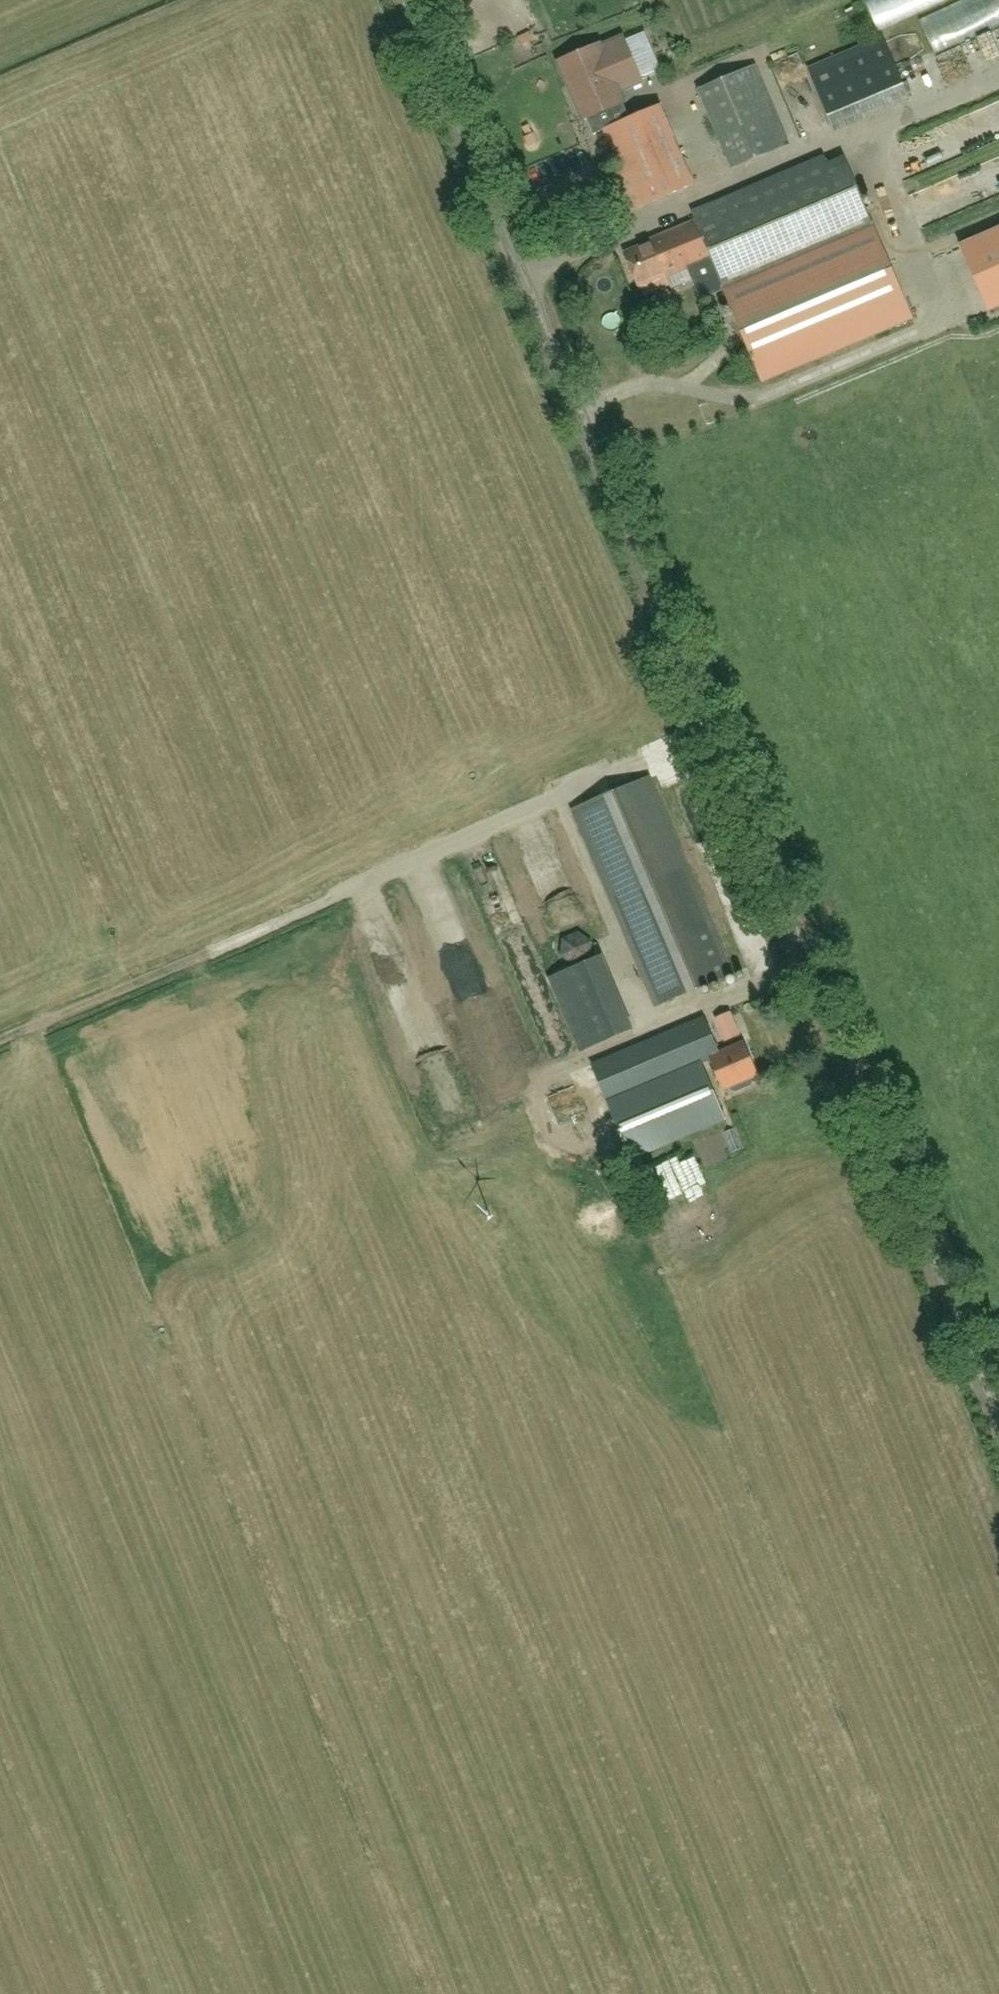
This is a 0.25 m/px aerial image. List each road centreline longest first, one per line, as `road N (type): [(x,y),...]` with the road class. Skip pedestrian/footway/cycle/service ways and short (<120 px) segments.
road 1 (unclassified): [(998,1423),(406,0)]

